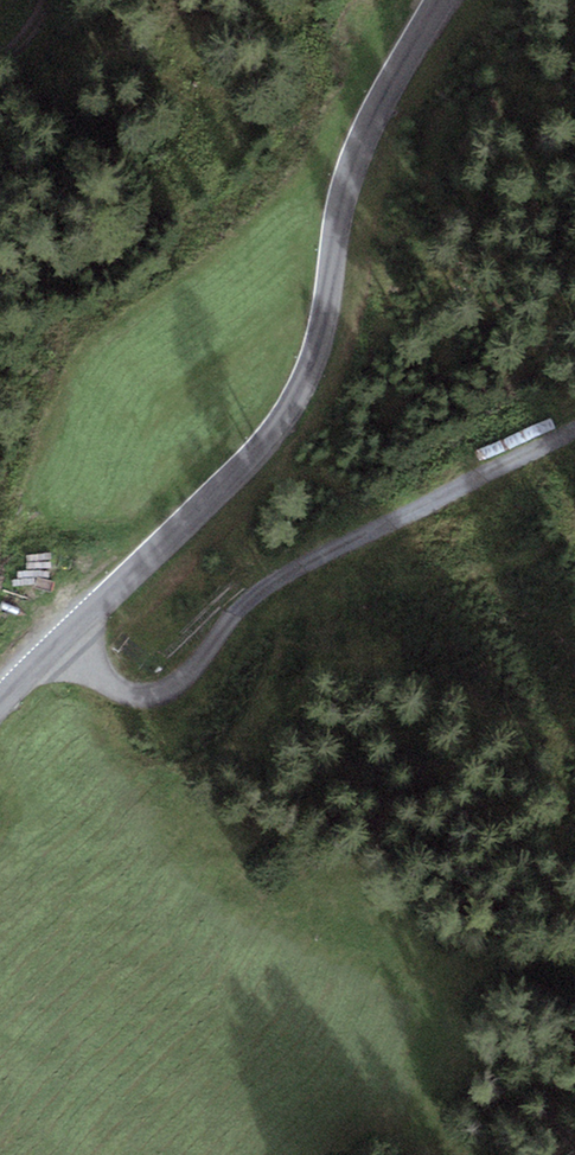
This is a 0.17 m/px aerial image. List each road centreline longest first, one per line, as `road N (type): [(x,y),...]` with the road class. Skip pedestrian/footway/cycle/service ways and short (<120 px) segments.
road 1 (unclassified): [(433,0),(347,173),(349,215),(312,387),(209,503),(46,658),(0,720)]
road 2 (track): [(574,440),(269,583),(151,706),(46,658)]

